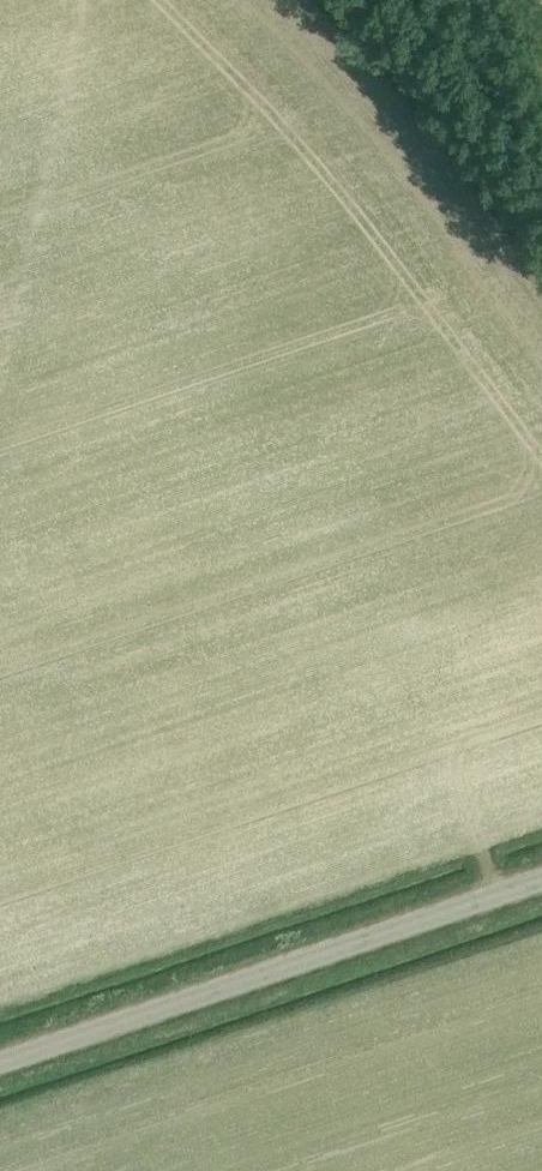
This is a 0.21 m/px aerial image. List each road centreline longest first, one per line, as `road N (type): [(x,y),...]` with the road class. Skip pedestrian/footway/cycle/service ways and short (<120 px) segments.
road 1 (unclassified): [(0,1057),(541,875)]

